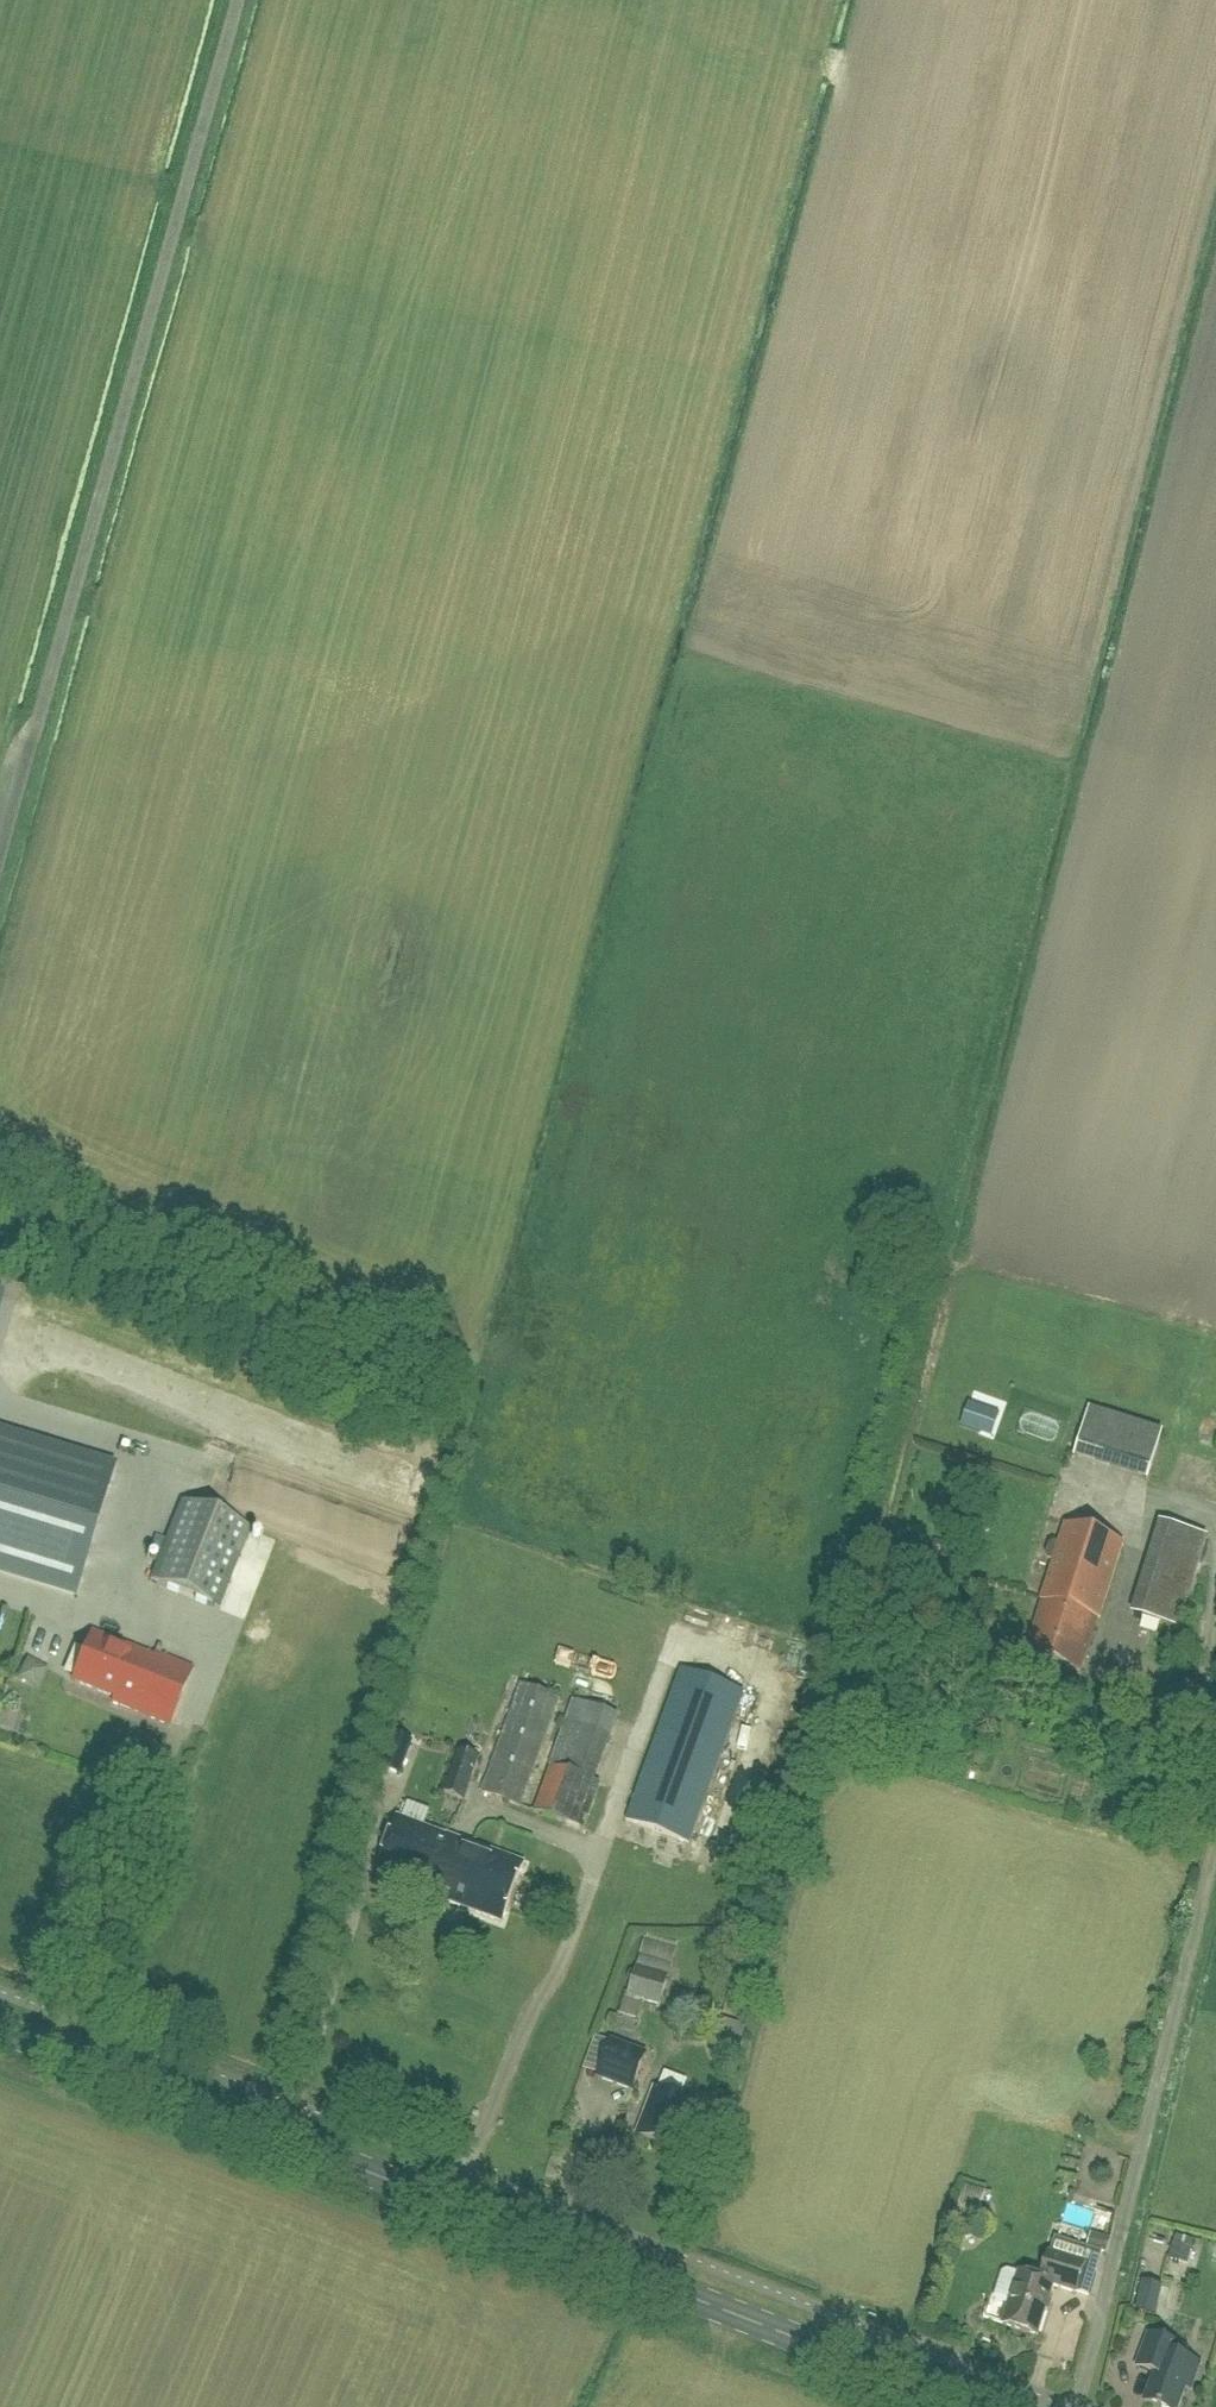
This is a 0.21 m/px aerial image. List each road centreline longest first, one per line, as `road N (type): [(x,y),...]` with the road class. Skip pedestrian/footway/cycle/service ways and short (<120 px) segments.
road 1 (secondary): [(0,2032),(970,2406)]
road 2 (unclassified): [(0,847),(234,0)]

